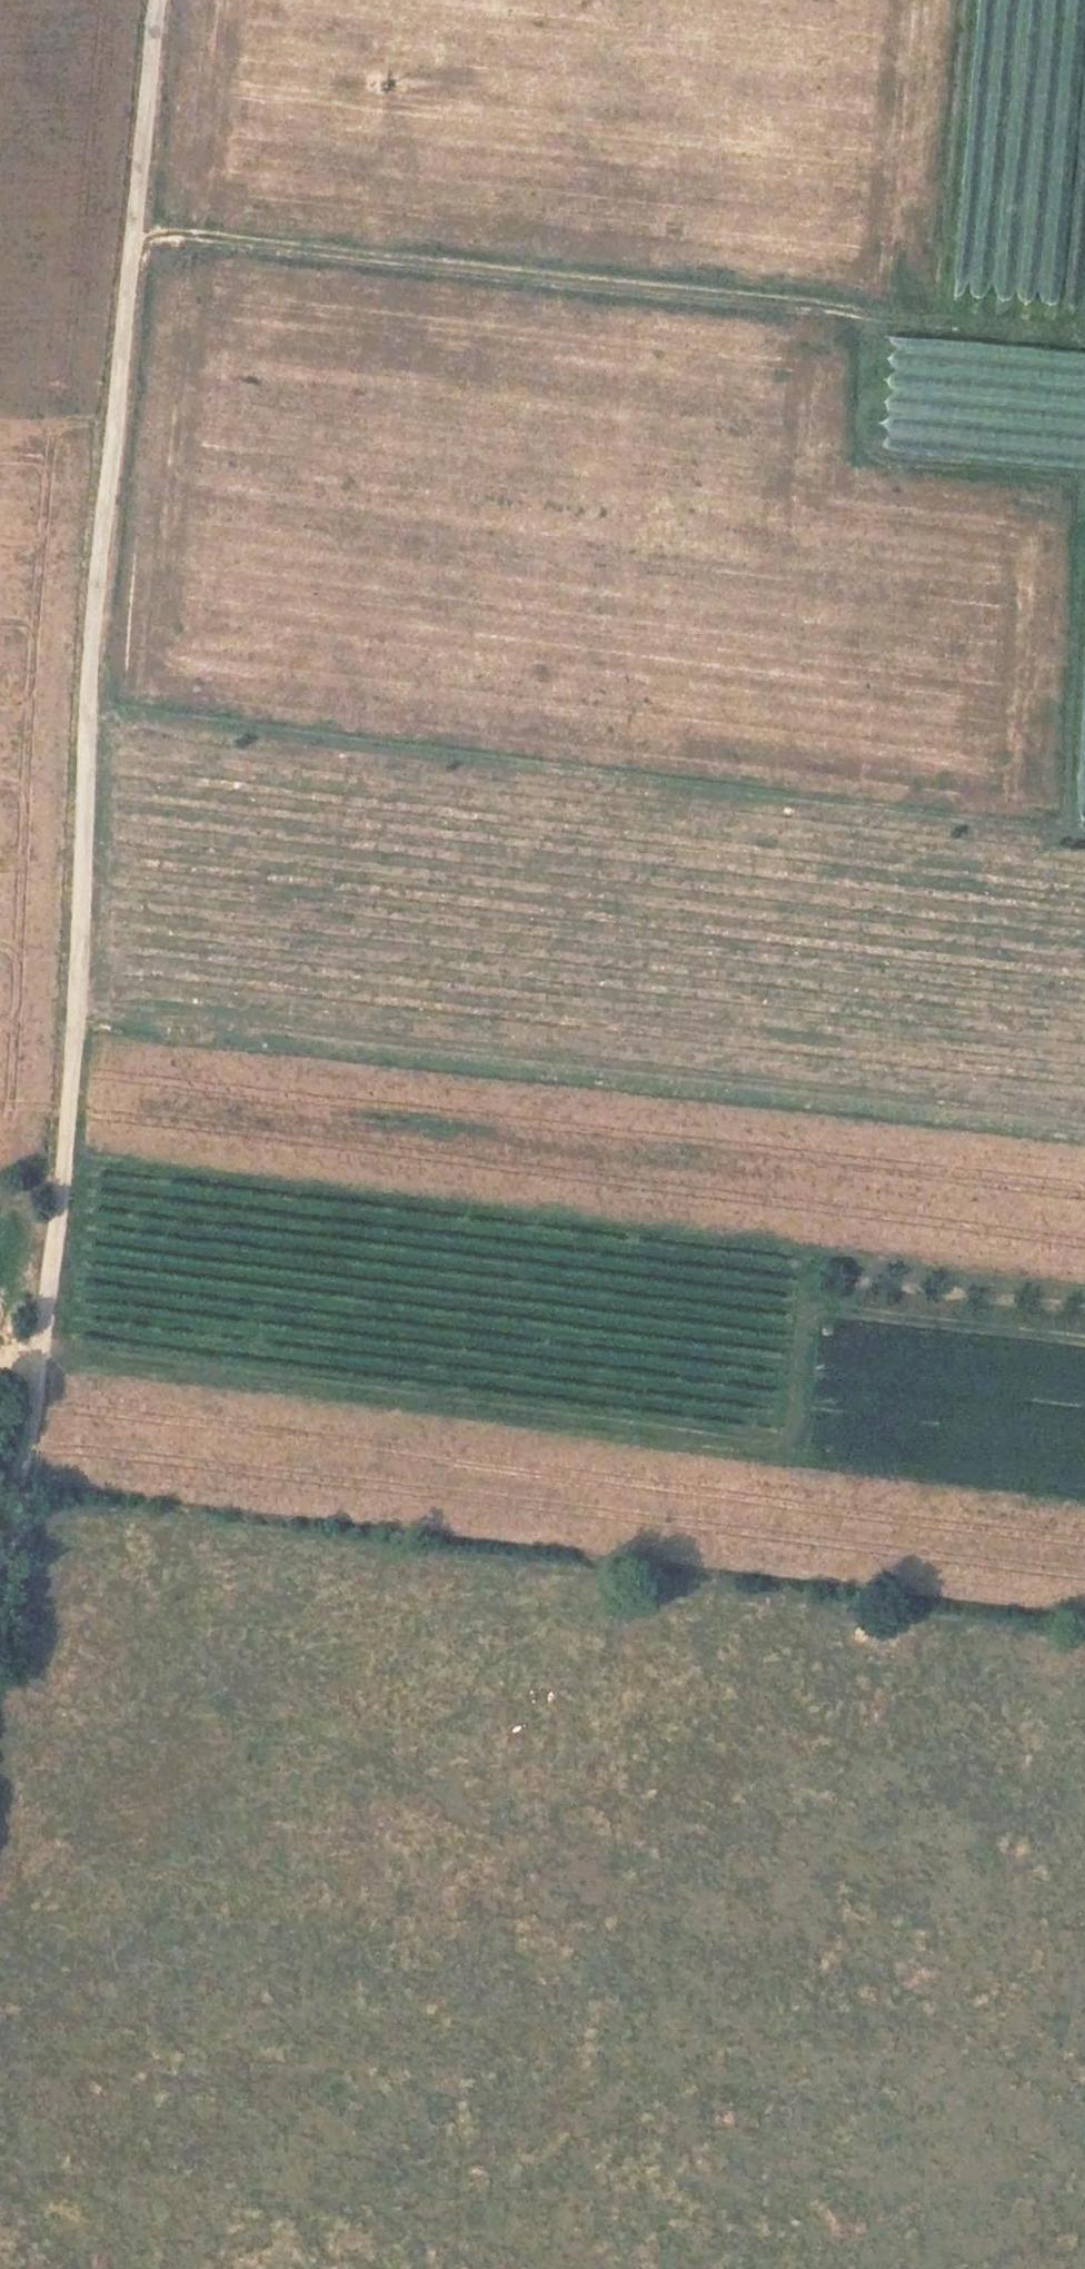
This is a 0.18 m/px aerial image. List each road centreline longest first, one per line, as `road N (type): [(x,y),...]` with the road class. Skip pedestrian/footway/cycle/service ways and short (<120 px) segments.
road 1 (track): [(156,0),(91,645),(78,1017),(26,1453),(0,1575)]
road 2 (track): [(133,231),(896,317),(1084,331)]

